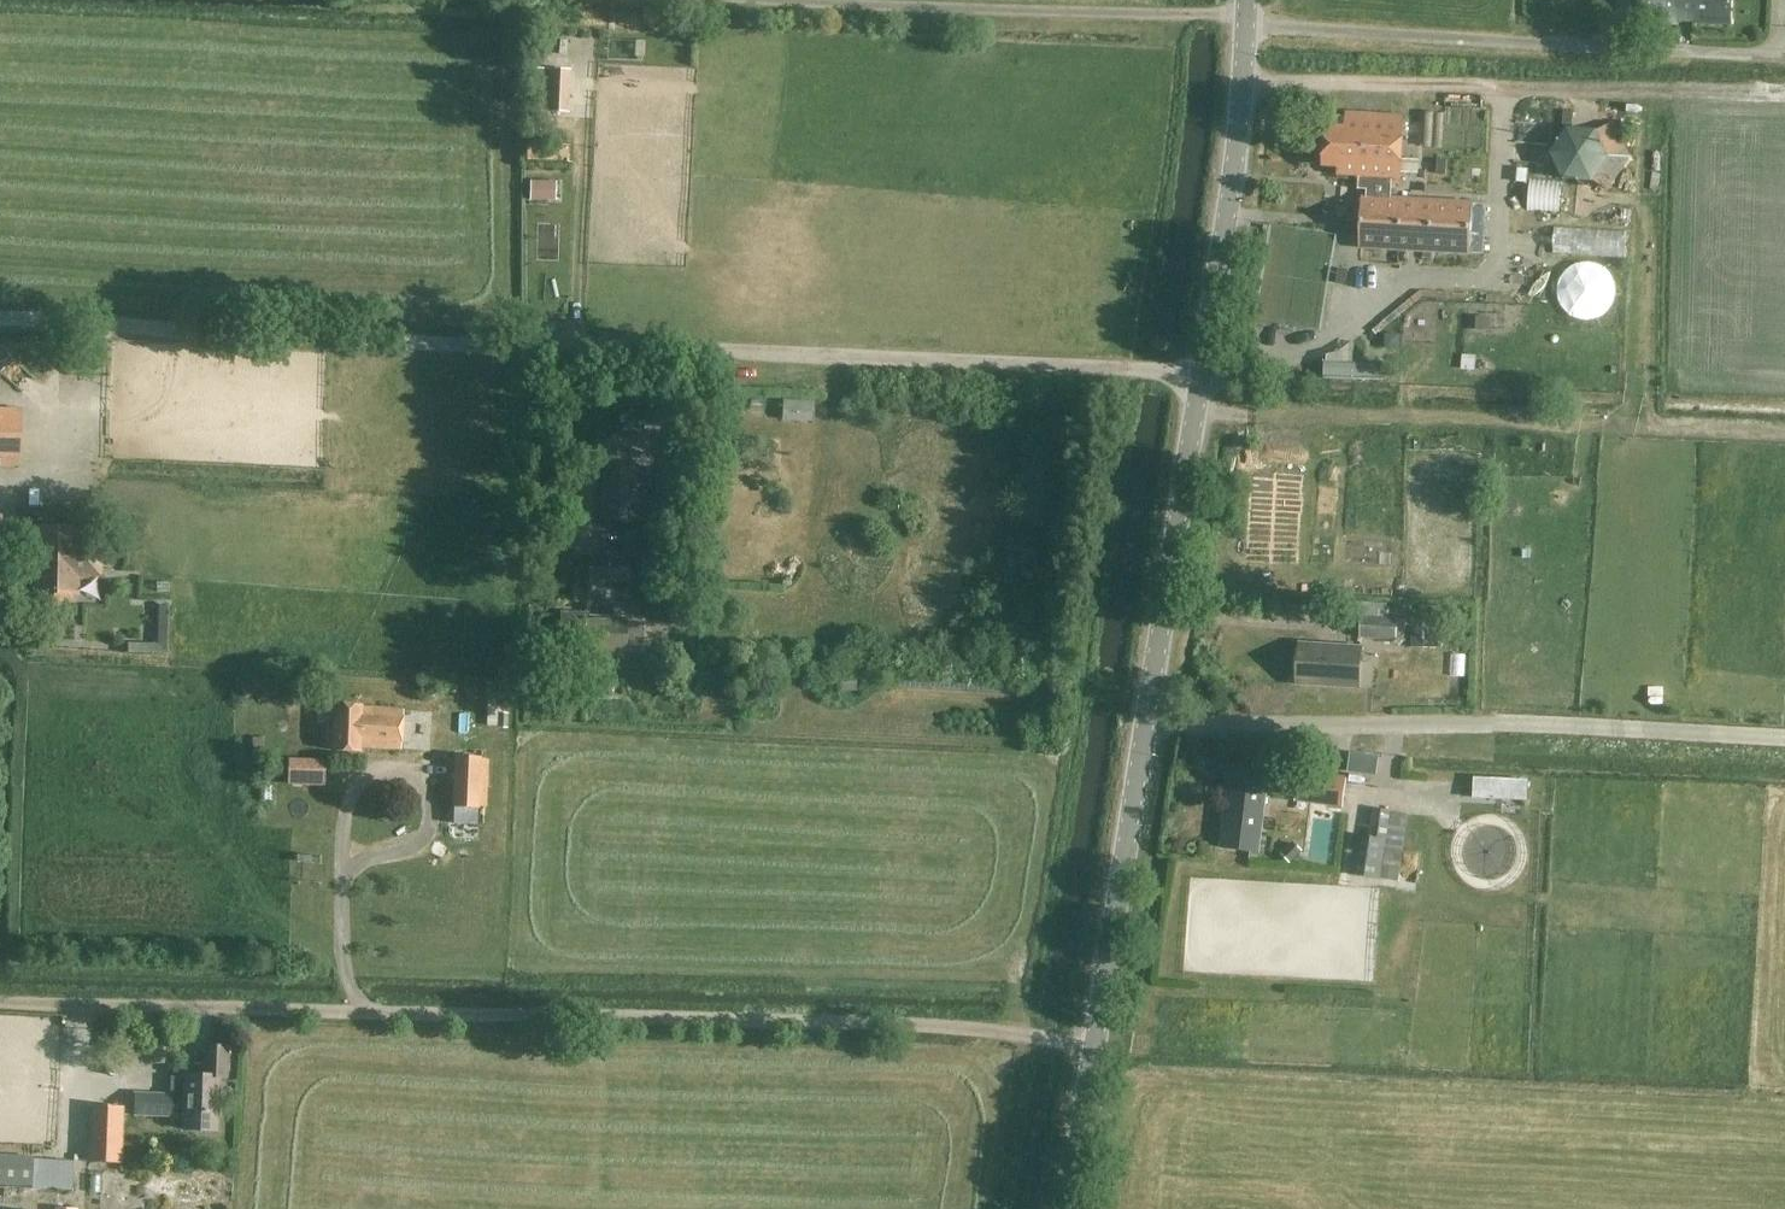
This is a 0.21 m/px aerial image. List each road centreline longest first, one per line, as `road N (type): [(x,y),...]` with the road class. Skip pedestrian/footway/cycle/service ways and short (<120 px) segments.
road 1 (unclassified): [(1069,1208),(1234,163),(1246,15)]
road 2 (track): [(0,322),(1201,372)]
road 3 (track): [(1095,1046),(872,1023),(0,998)]
road 4 (unclassified): [(1784,56),(1288,27),(1246,15)]
road 5 (track): [(1246,15),(768,0)]

